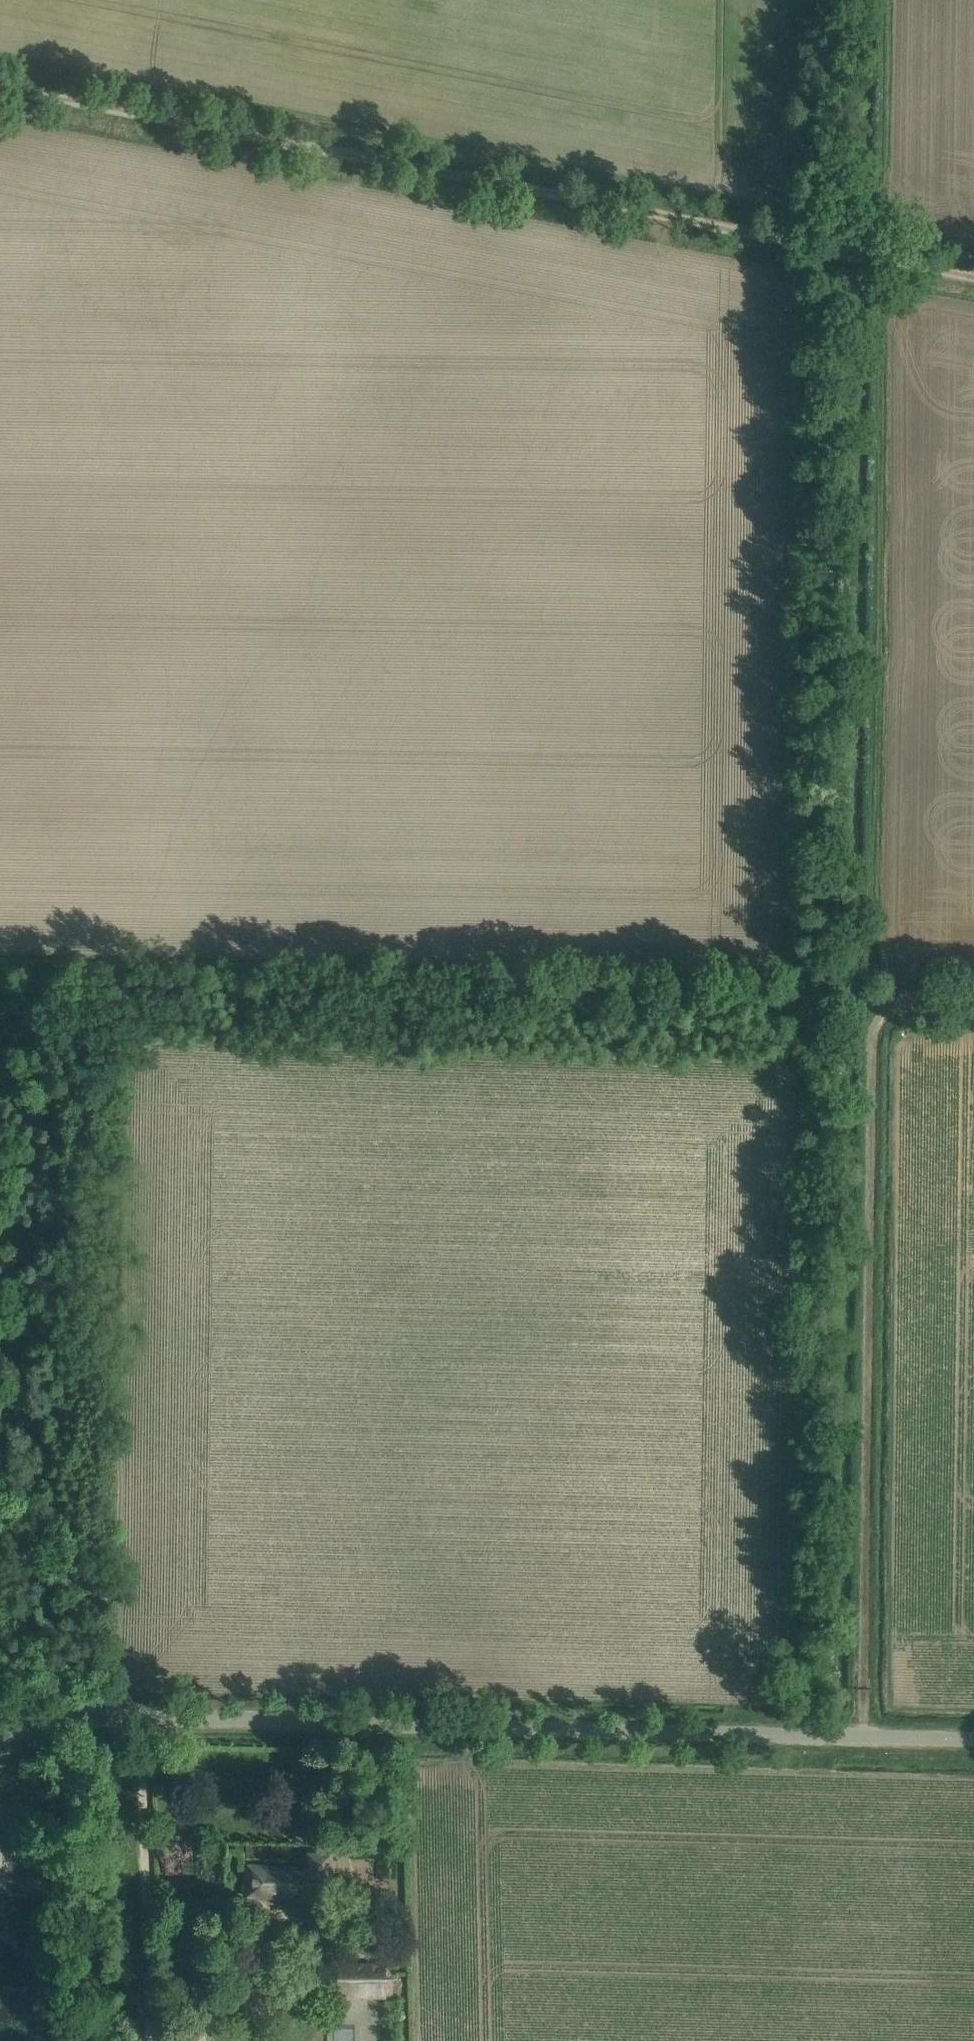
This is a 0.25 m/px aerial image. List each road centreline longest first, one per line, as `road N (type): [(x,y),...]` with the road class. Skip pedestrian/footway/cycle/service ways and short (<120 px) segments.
road 1 (track): [(0,79),(973,270)]
road 2 (unclassified): [(973,1740),(124,1717),(58,1719),(0,1740)]

